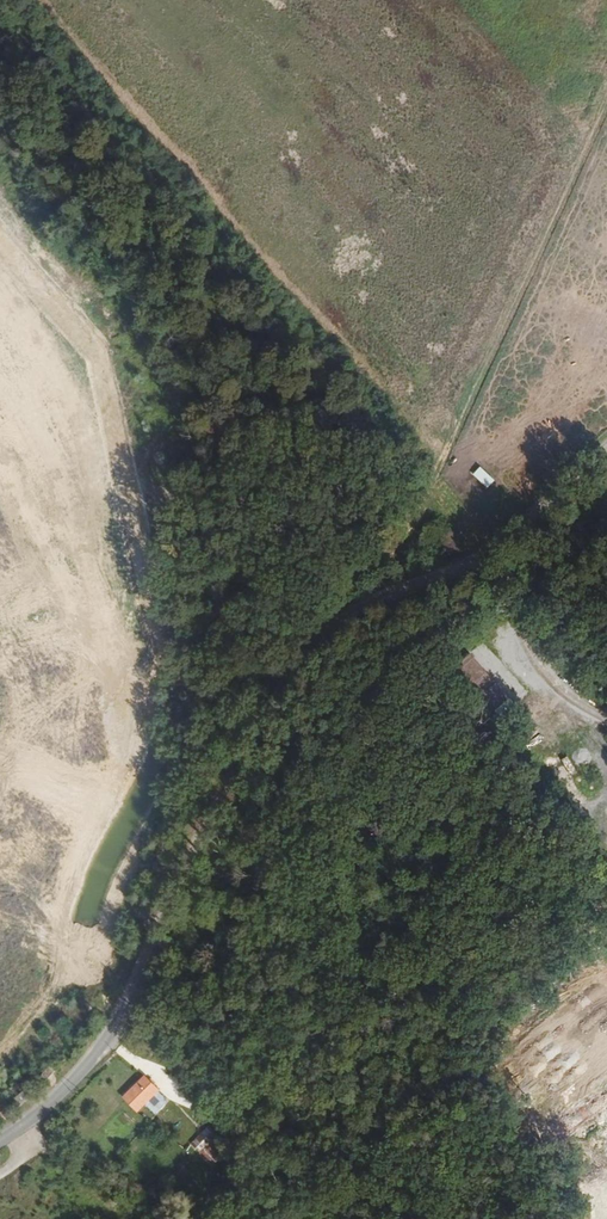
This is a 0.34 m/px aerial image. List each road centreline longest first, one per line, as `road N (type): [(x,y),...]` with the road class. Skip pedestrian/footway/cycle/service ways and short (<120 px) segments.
road 1 (tertiary): [(606,453),(504,547),(360,616),(305,658),(226,787),(172,921),(112,1034),(36,1116),(0,1139)]
road 2 (track): [(360,616),(441,469),(606,92)]

